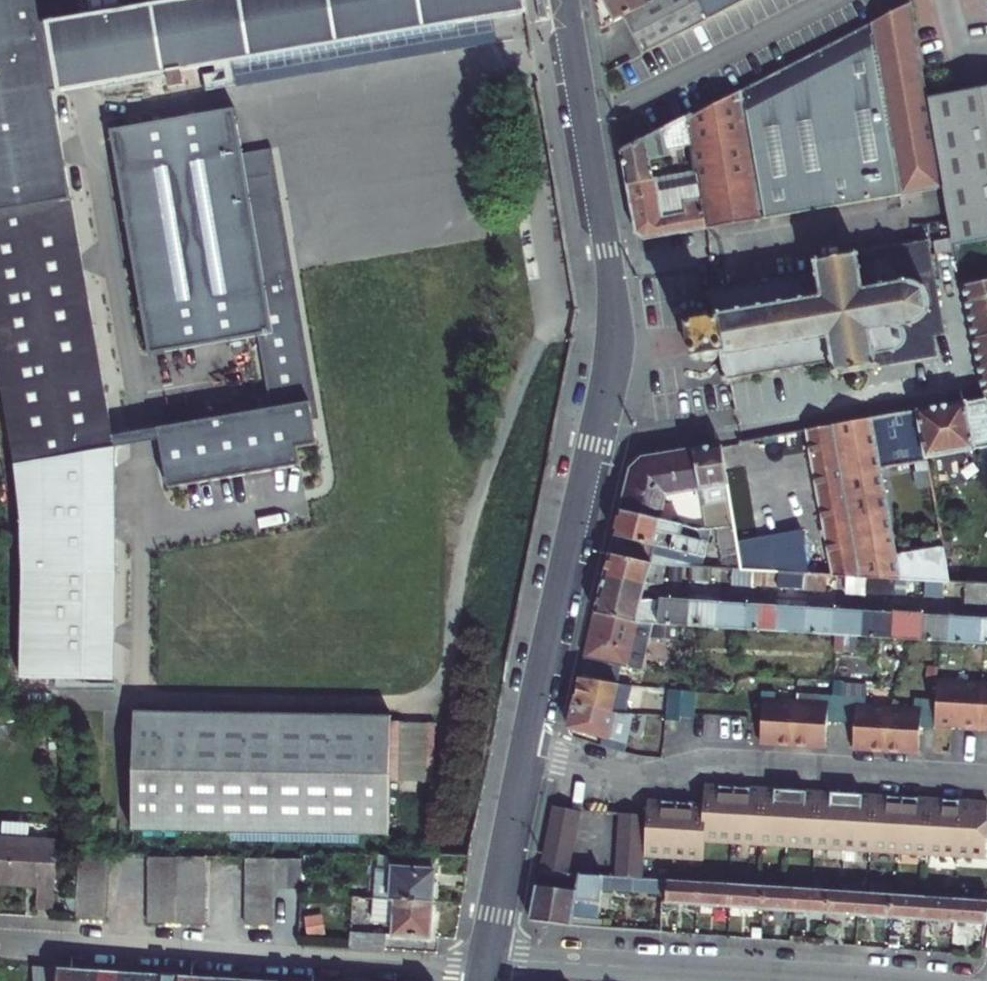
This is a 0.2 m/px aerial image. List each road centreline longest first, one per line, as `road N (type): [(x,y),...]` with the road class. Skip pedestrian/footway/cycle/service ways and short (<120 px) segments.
road 1 (residential): [(737,417),(966,376),(935,213),(609,272)]
road 2 (residential): [(0,943),(485,973)]
road 3 (residential): [(521,753),(636,774),(703,762),(986,778)]
road 4 (residential): [(488,957),(855,980)]
road 5 (residential): [(594,429),(521,753)]
road 6 (residential): [(564,0),(609,272)]
road 7 (residential): [(521,753),(488,957)]
road 8 (residential): [(609,272),(608,350),(594,429)]
road 9 (residential): [(737,417),(631,434),(594,429)]

